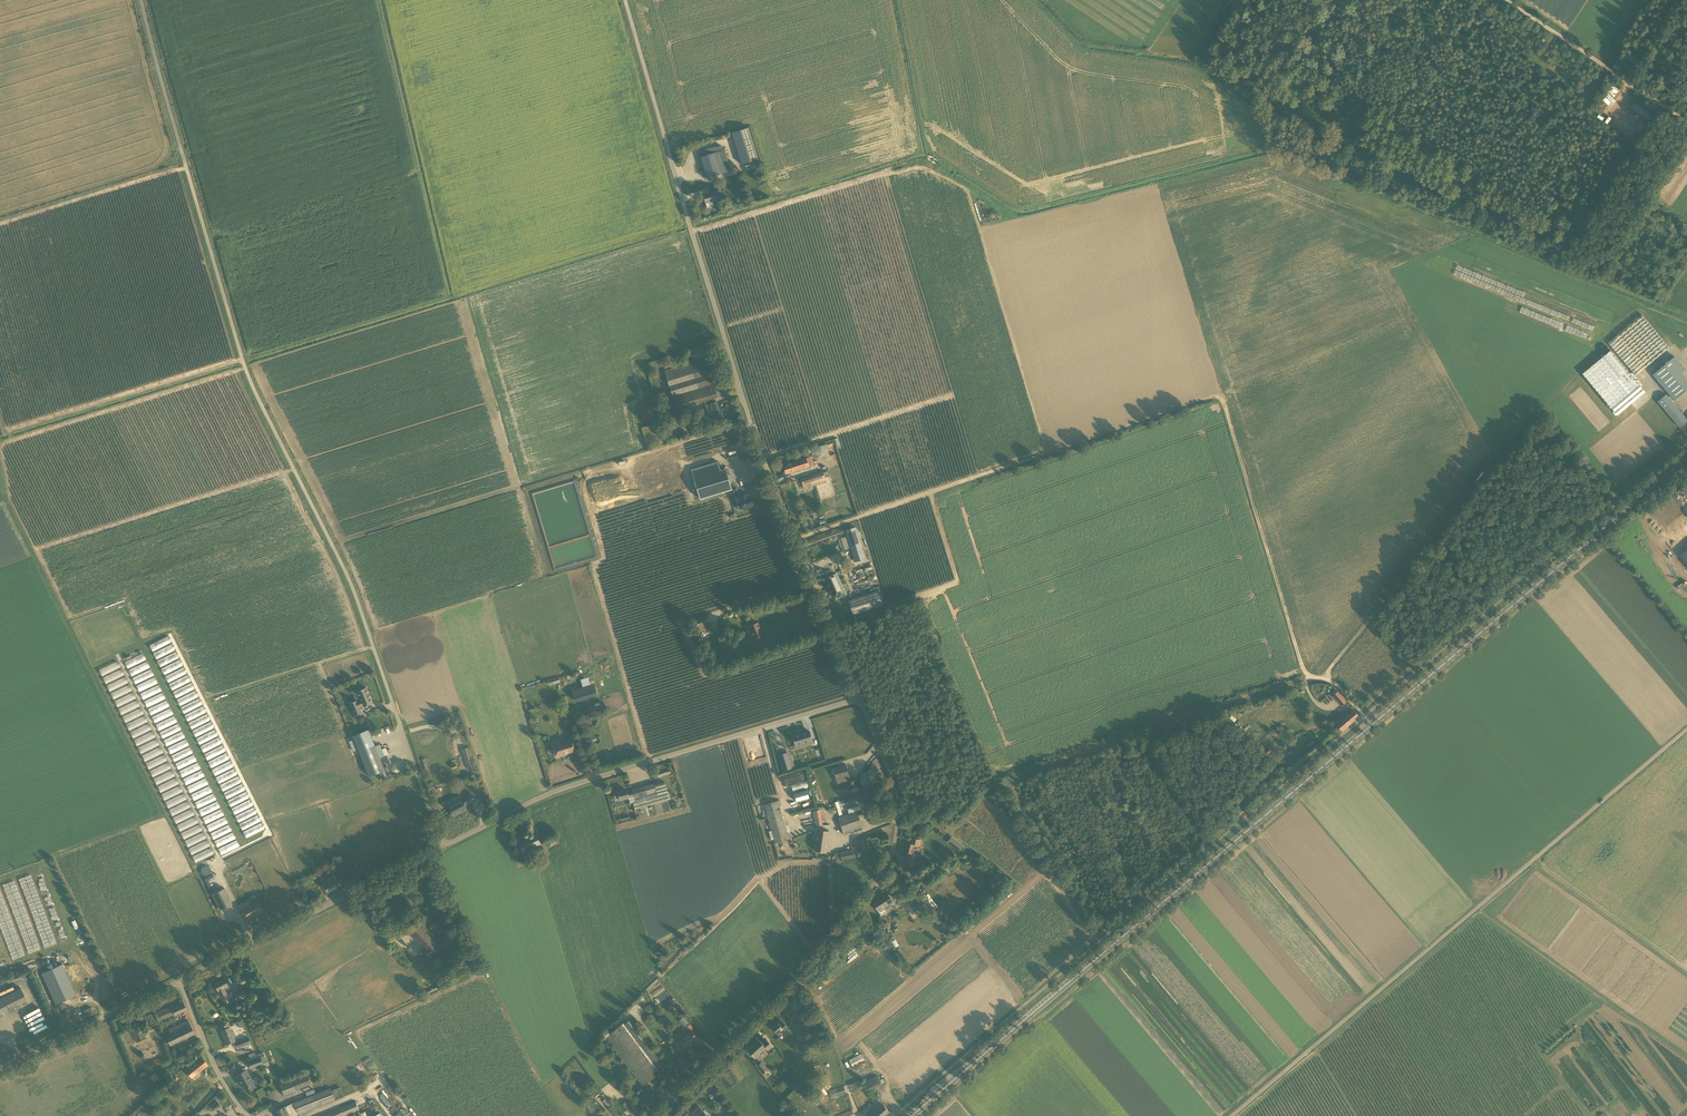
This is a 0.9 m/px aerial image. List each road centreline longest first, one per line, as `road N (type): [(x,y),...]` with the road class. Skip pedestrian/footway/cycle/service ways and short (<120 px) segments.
road 1 (primary): [(912,1115),(1686,458)]
road 2 (unclassified): [(441,847),(361,611),(242,361),(142,0)]
road 3 (track): [(1372,725),(1337,685),(1303,669),(1220,398),(794,540)]
road 4 (unclassified): [(1234,1115),(1686,730)]
road 5 (unclassified): [(859,698),(762,460),(675,173)]
road 6 (unclassified): [(660,1115),(839,938),(889,863),(897,798),(859,698)]
road 7 (track): [(1310,677),(992,789),(954,825),(897,798)]
road 8 (unclassified): [(441,847),(578,783),(859,698)]
road 9 (track): [(1326,680),(1539,416)]
road 10 (unclassified): [(179,981),(441,847)]
road 11 (track): [(1503,0),(1686,123)]
road 12 (unclassified): [(0,1071),(179,981)]
road 13 (track): [(675,173),(625,0)]
road 14 (unclassified): [(248,1115),(226,1090),(179,981)]

